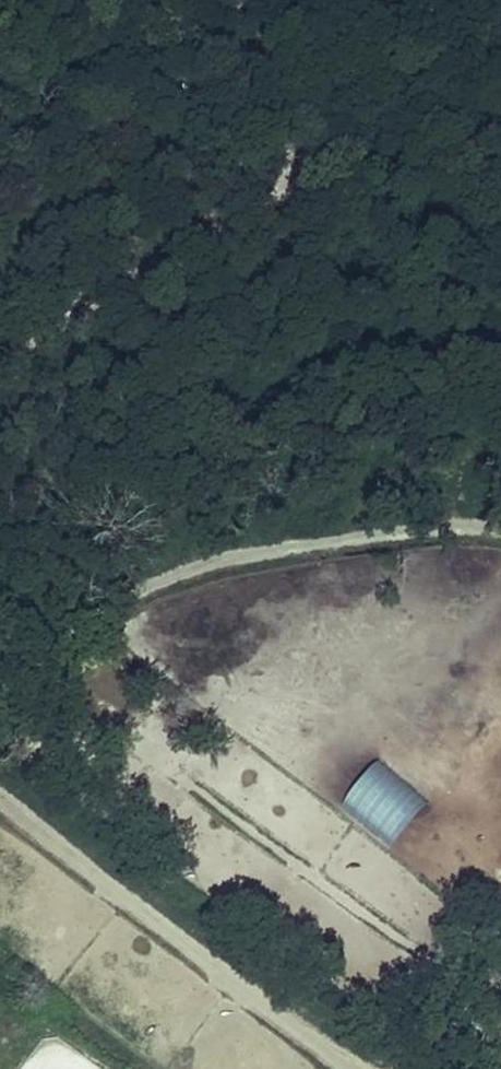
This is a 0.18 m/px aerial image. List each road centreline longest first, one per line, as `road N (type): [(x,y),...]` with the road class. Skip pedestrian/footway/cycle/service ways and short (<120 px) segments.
road 1 (track): [(0,795),(347,1068)]

